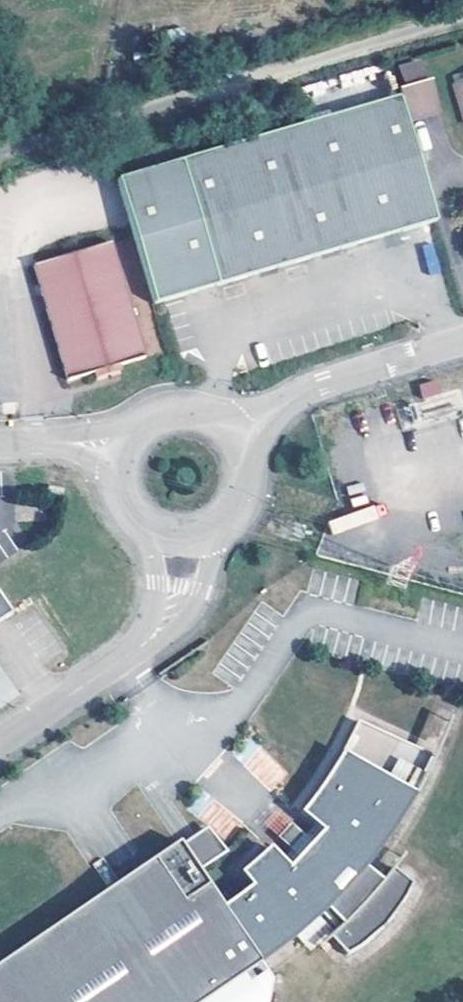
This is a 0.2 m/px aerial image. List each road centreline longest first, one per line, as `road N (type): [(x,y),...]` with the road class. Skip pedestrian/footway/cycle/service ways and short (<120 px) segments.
road 1 (residential): [(141,646),(0,743)]
road 2 (residential): [(141,646),(192,614),(219,531)]
road 3 (residential): [(462,341),(324,383)]
road 4 (residential): [(144,528),(156,584),(141,646)]

